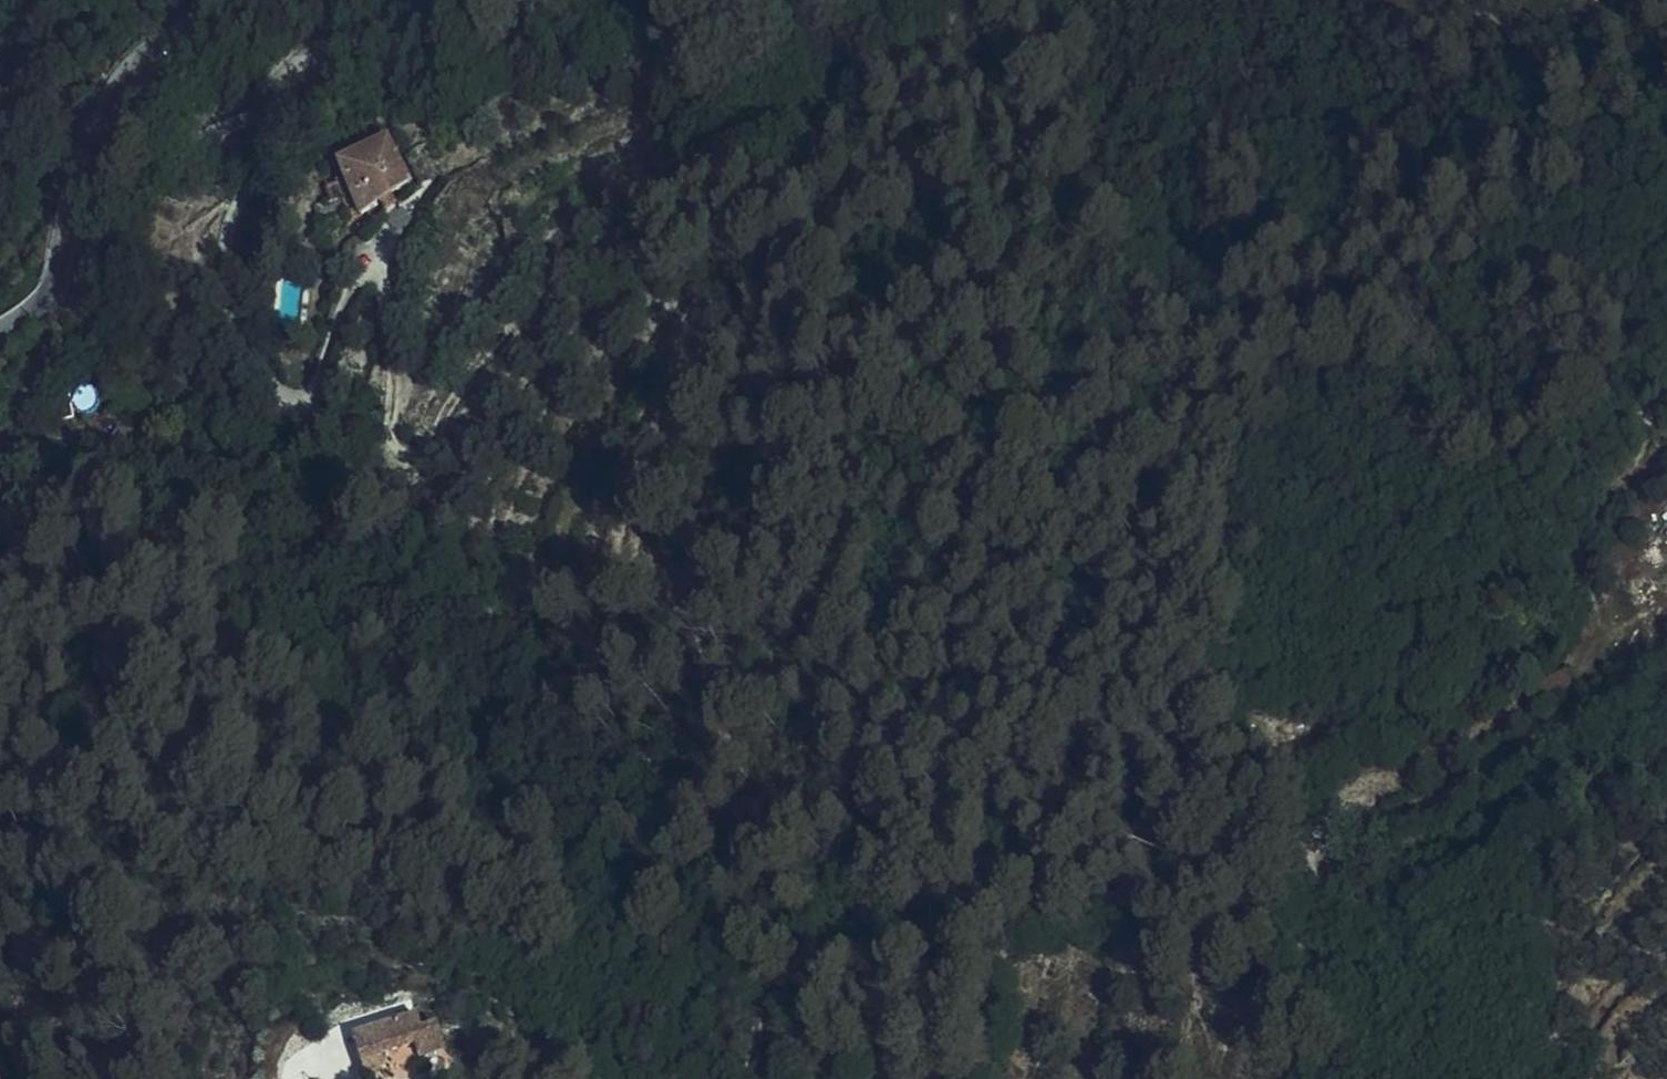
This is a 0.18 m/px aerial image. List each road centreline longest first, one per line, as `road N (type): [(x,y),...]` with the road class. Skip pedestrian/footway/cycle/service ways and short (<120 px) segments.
road 1 (track): [(51,296),(88,276),(116,203),(148,174),(293,86),(311,84),(315,98),(232,223),(229,277),(239,325),(273,392),(292,408),(308,402),(360,275),(381,264),(388,272),(384,333),(393,395),(386,441),(396,460),(421,457),(553,273),(597,246),(885,168),(906,179),(798,275),(745,366),(705,463),(695,614),(732,787),(759,1010),(754,1056),(738,1078)]
road 2 (unclassified): [(267,0),(152,66),(123,94),(51,296),(0,335)]

